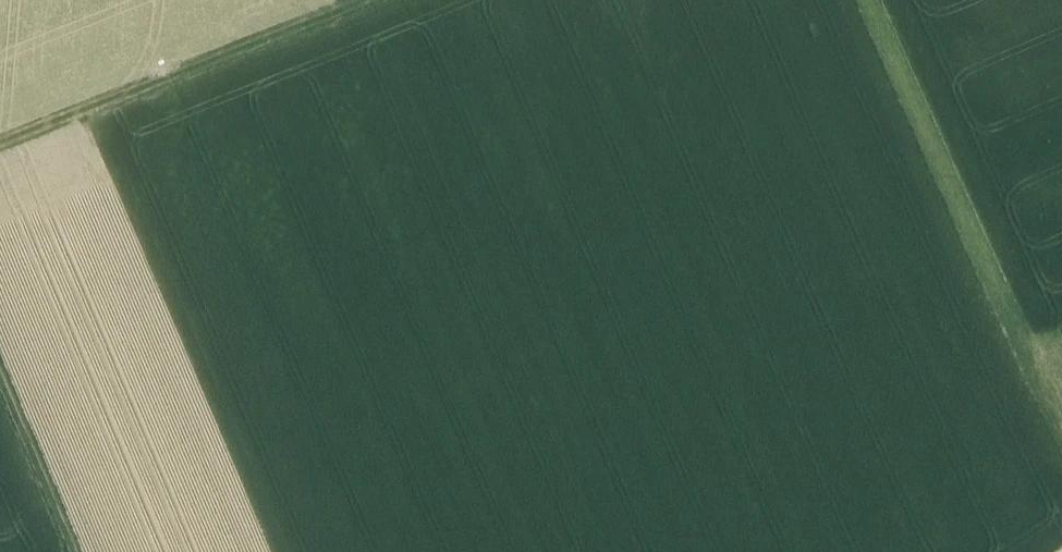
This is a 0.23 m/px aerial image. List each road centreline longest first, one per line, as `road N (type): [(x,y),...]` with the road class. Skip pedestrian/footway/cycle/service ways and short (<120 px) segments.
road 1 (track): [(0,144),(365,0)]
road 2 (track): [(0,381),(71,551)]

